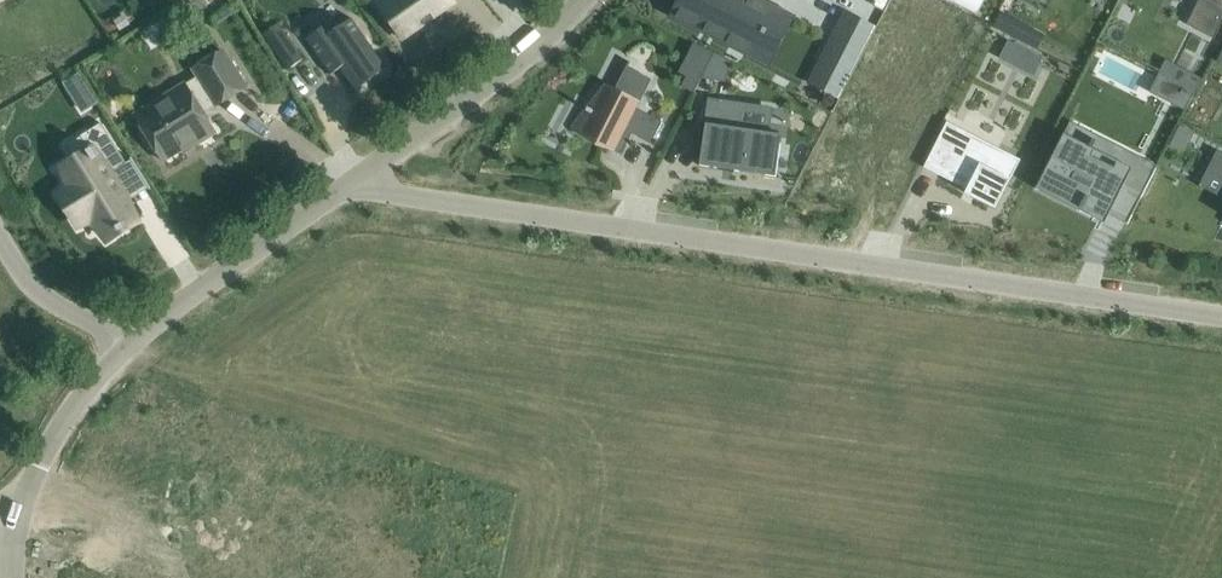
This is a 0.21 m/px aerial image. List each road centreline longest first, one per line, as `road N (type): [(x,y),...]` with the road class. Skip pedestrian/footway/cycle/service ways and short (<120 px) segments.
road 1 (residential): [(341,185),(1221,317)]
road 2 (unclassified): [(581,0),(537,44),(341,185)]
road 3 (unclassified): [(341,185),(123,351)]
road 4 (unclassified): [(123,351),(90,383),(5,516)]
road 5 (residential): [(123,351),(25,280),(0,235)]

